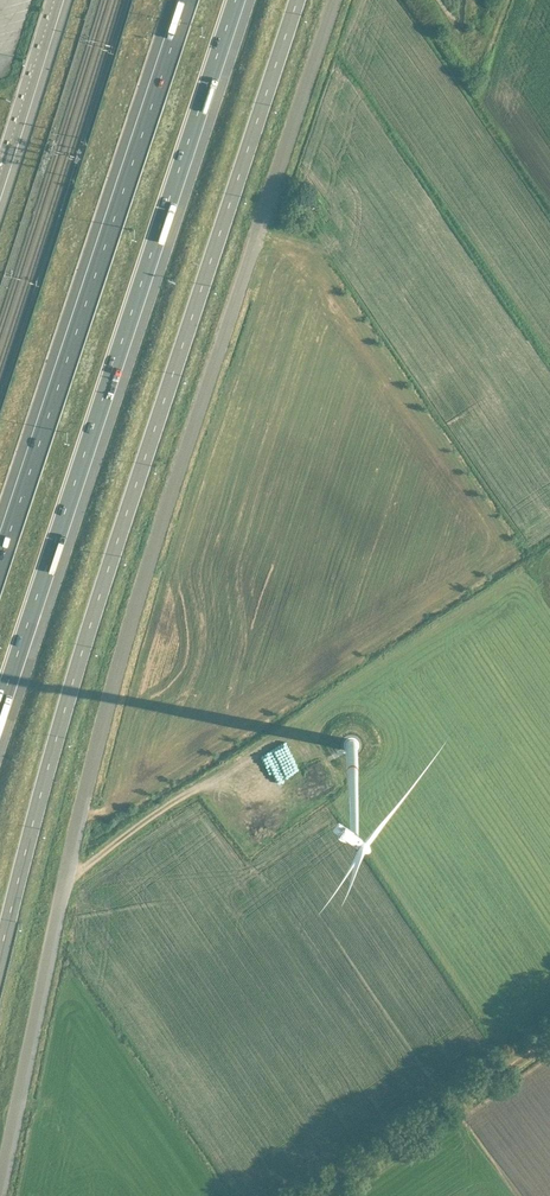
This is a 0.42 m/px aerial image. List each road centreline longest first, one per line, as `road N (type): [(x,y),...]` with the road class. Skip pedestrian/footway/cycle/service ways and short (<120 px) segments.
road 1 (unclassified): [(1,1195),(111,696),(337,0)]
road 2 (tertiary): [(0,945),(126,503),(295,0)]
road 3 (motorway): [(0,717),(239,0)]
road 4 (motorway): [(183,0),(0,534)]
road 5 (track): [(549,1026),(303,1195)]
road 6 (track): [(68,882),(256,748)]
road 7 (tertiary): [(61,0),(0,190)]

